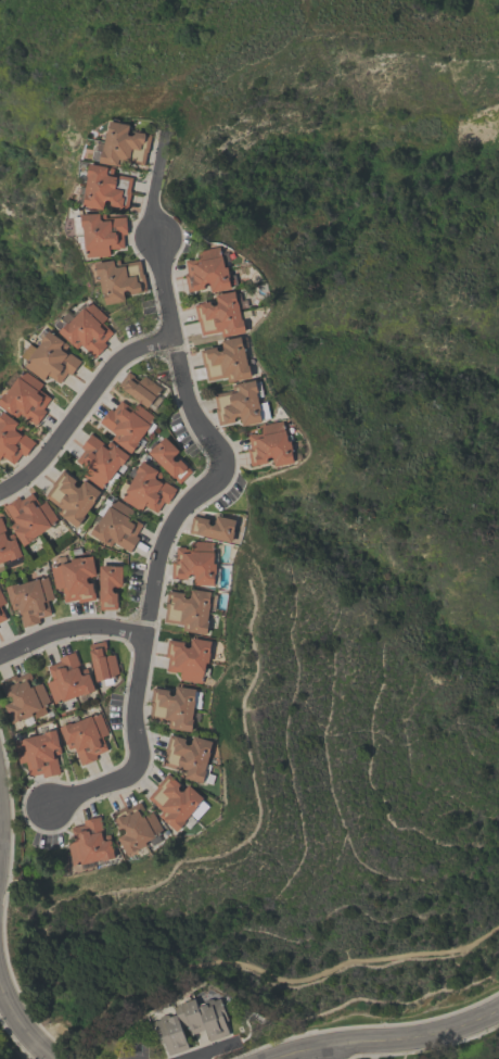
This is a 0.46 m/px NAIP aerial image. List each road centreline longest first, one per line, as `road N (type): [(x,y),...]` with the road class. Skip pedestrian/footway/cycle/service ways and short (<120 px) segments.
road 1 (residential): [(44,806),(132,766),(132,715),(158,553),(217,466),(187,391),(152,226),(162,144)]
road 2 (residential): [(175,340),(143,346),(112,366),(52,449),(0,492)]
road 3 (tertiary): [(498,1009),(428,1034),(329,1044),(272,1058)]
road 4 (residential): [(145,636),(79,629),(0,658)]

